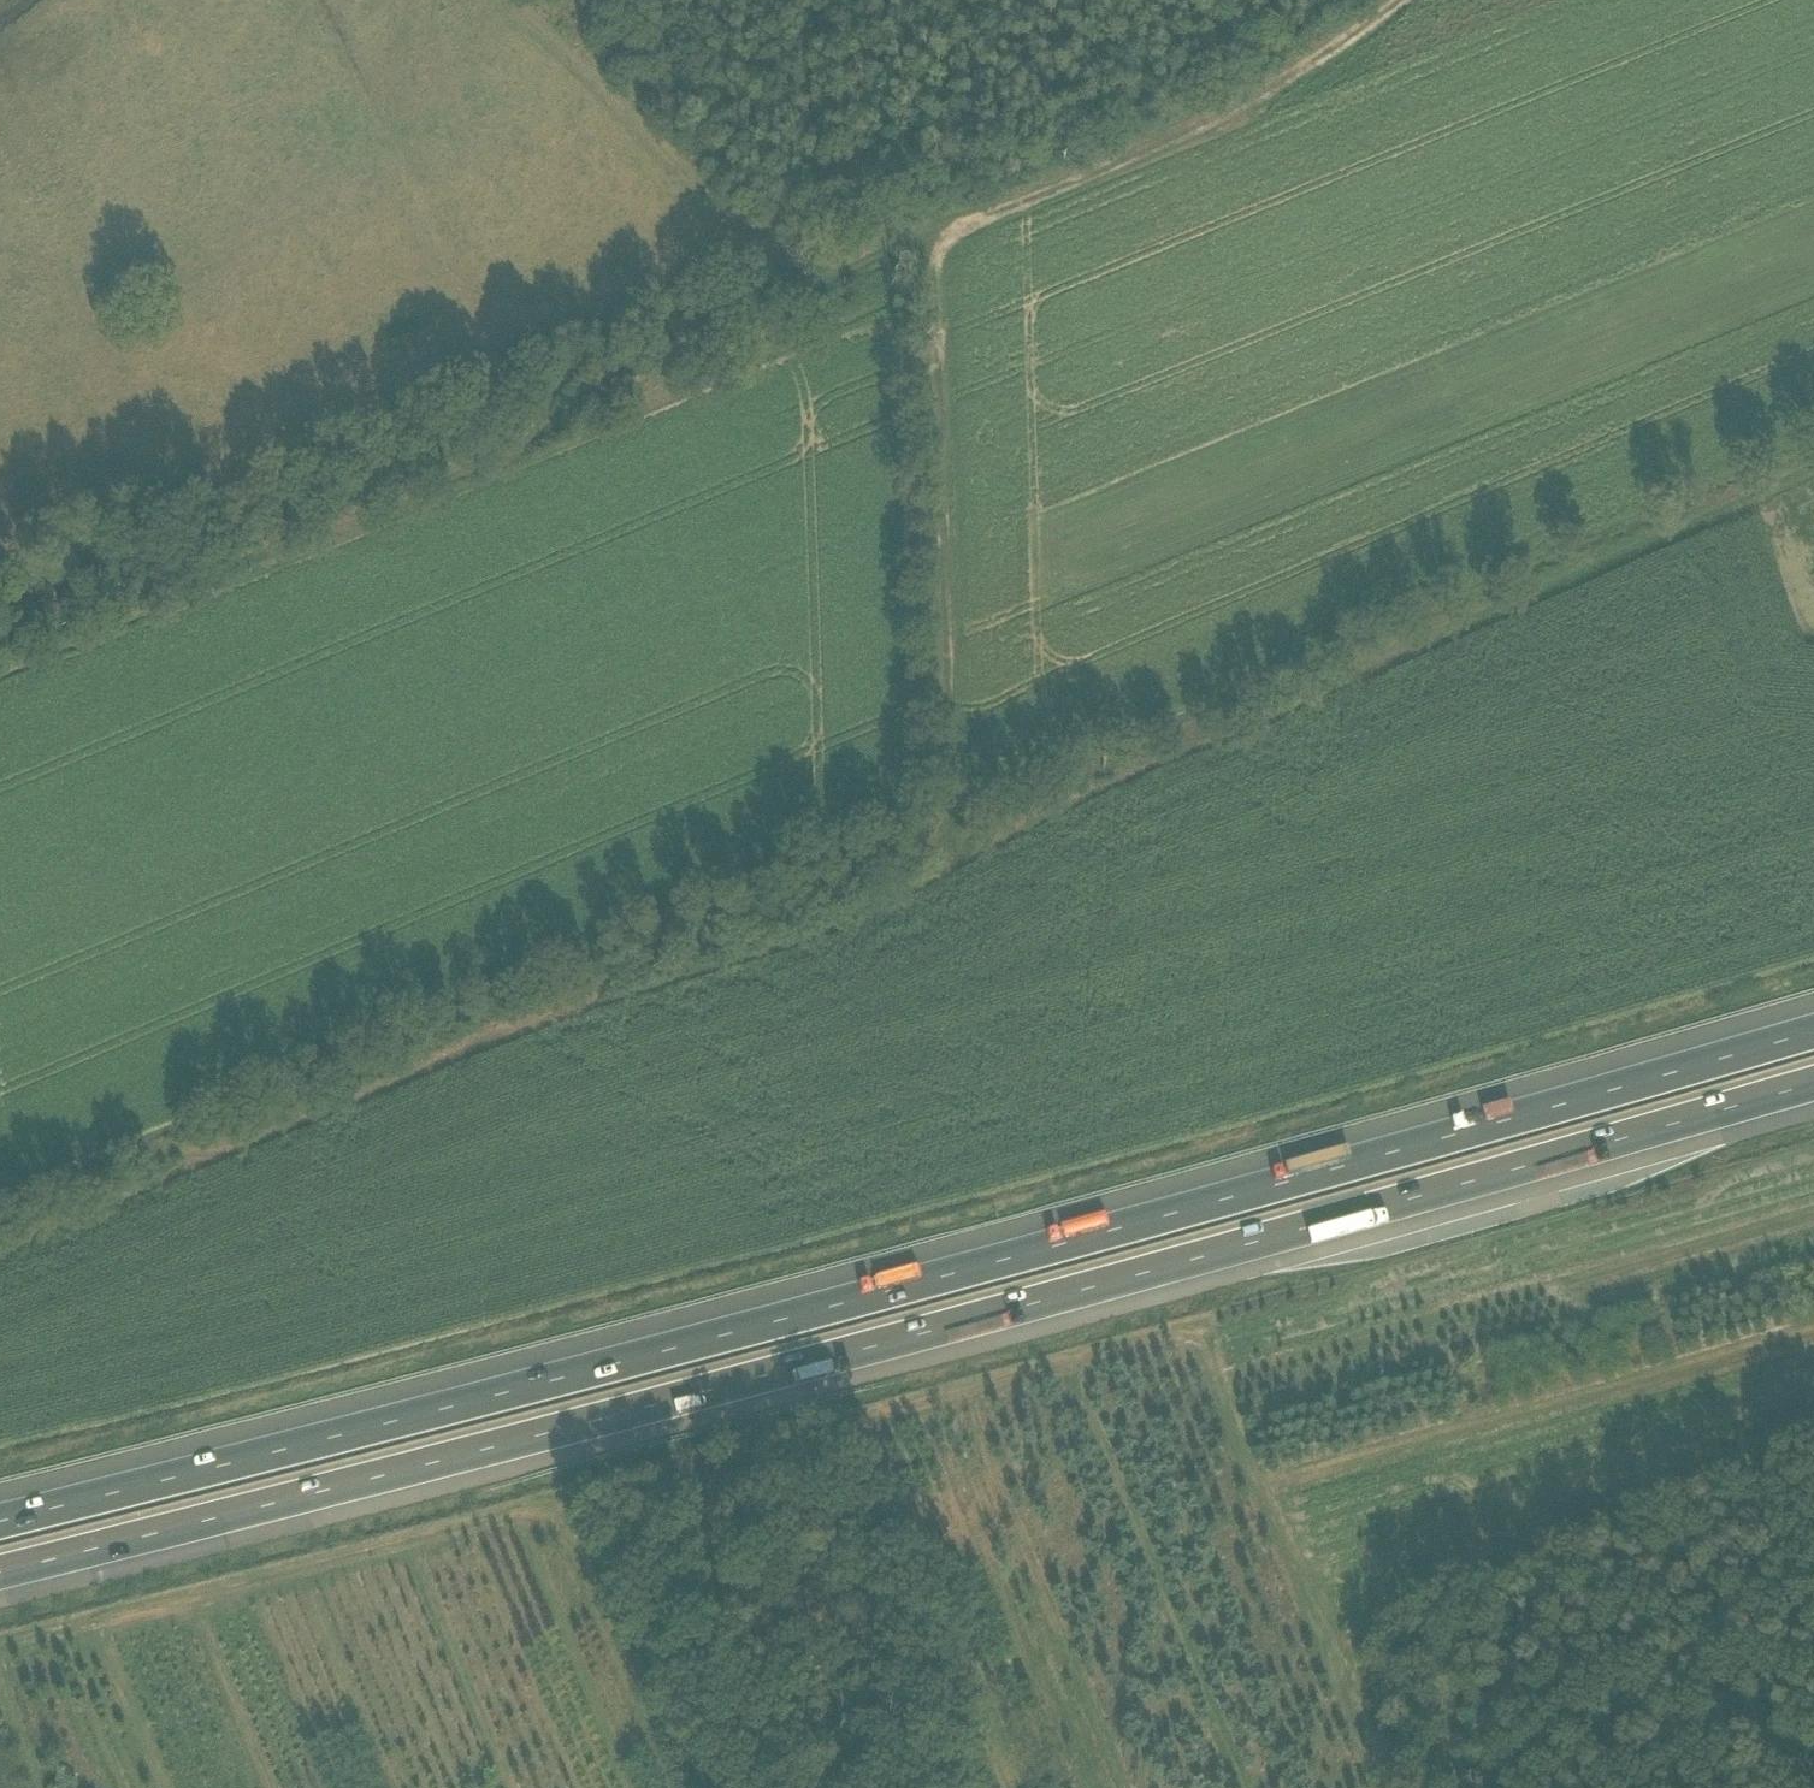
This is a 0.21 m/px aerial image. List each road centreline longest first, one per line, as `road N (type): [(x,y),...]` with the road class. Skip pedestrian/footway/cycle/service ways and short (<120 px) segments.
road 1 (motorway): [(1813,1032),(473,1403),(0,1522)]
road 2 (motorway): [(0,1572),(483,1451),(1813,1085)]
road 3 (track): [(932,247),(933,622),(924,820),(709,915),(269,1138),(130,1157),(0,1210)]
road 4 (track): [(932,247),(844,272),(525,438),(223,562),(174,568),(122,546),(83,549),(0,576)]
road 5 (track): [(1406,0),(1239,125),(1049,212),(932,247)]

